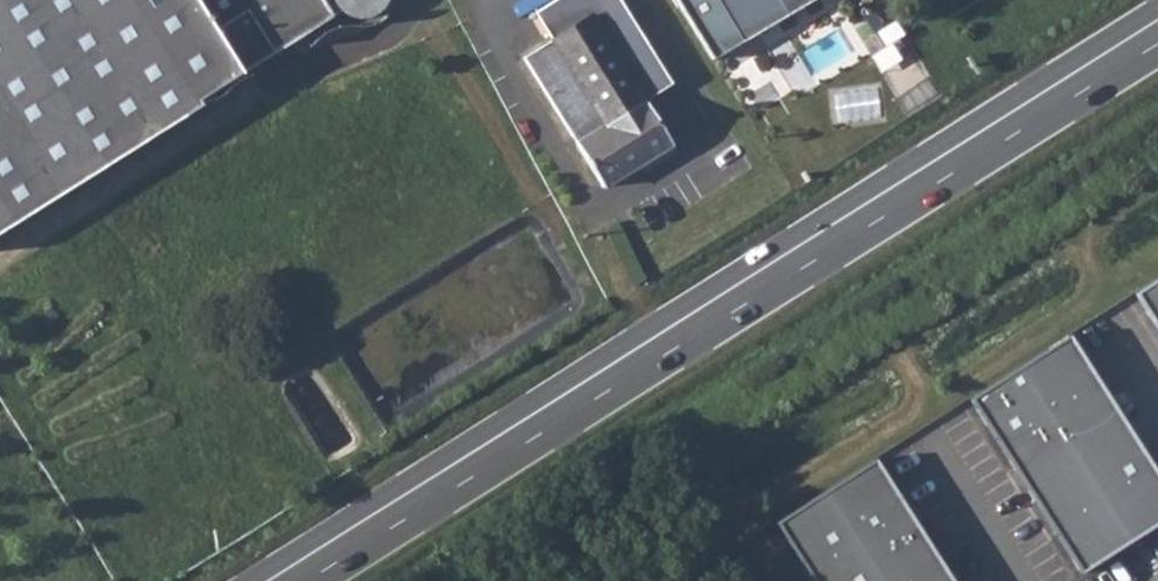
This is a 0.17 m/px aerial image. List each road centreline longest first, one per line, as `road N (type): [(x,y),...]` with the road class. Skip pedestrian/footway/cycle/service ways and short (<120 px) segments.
road 1 (primary): [(272,580),(1157,38)]

